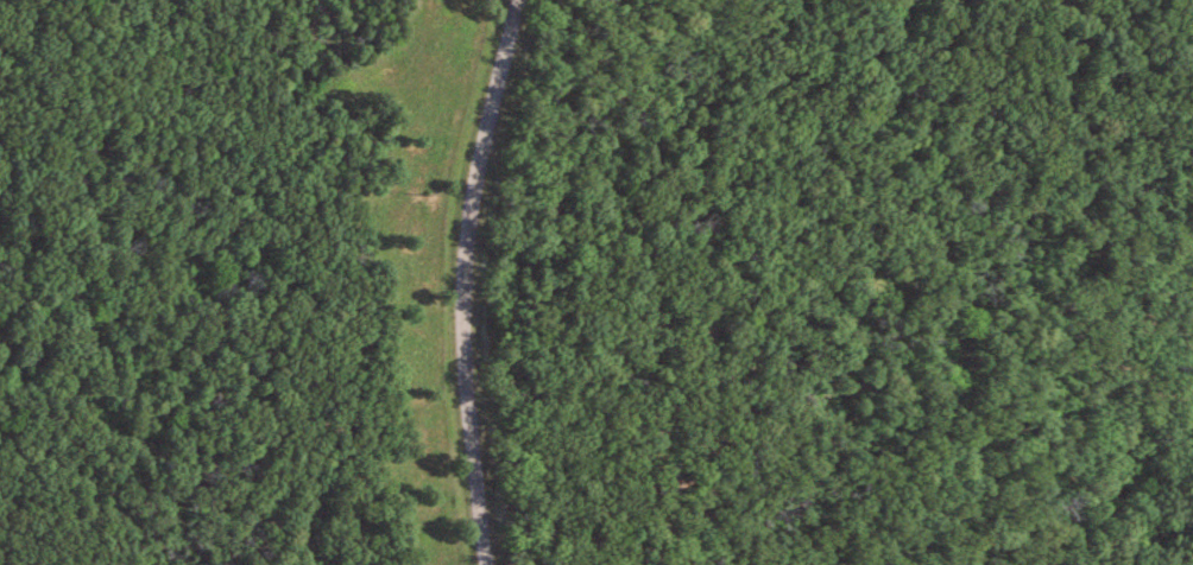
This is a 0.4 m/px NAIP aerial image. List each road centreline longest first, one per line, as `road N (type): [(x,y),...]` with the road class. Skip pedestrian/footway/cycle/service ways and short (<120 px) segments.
road 1 (tertiary): [(497,564),(474,404),(471,256),(531,0)]

